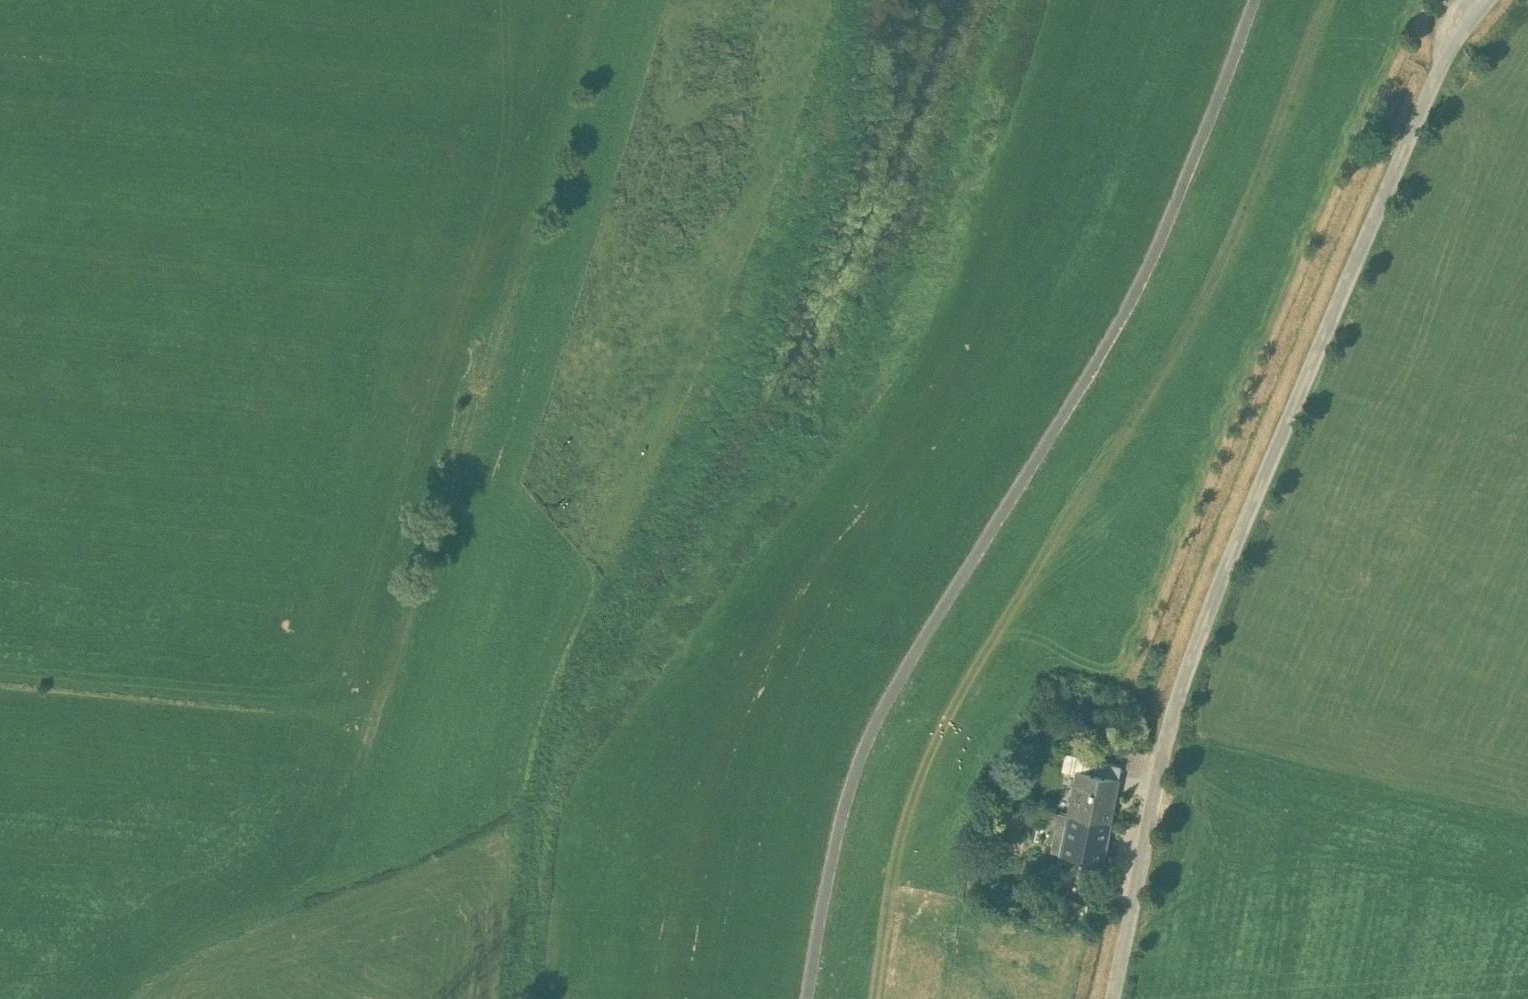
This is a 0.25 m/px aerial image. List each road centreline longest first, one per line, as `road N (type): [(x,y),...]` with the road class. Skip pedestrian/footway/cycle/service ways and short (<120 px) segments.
road 1 (unclassified): [(1111,998),(1170,726),(1205,620),(1441,66),(1488,0)]

